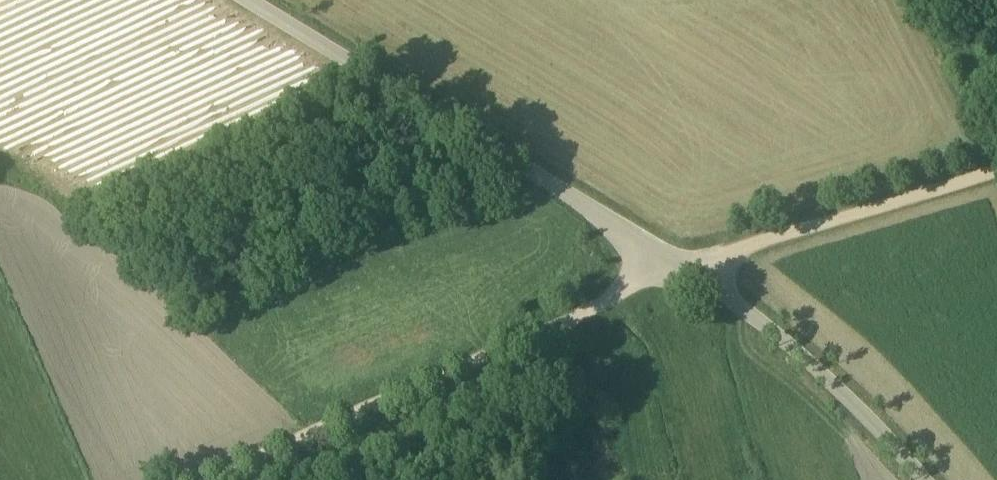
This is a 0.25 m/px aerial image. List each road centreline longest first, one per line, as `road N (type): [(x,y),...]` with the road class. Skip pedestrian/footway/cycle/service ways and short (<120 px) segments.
road 1 (unclassified): [(250,0),(559,187),(667,267),(772,330),(831,378),(922,479)]
road 2 (track): [(243,479),(396,411),(667,267)]
road 3 (track): [(996,166),(727,259),(667,267)]

